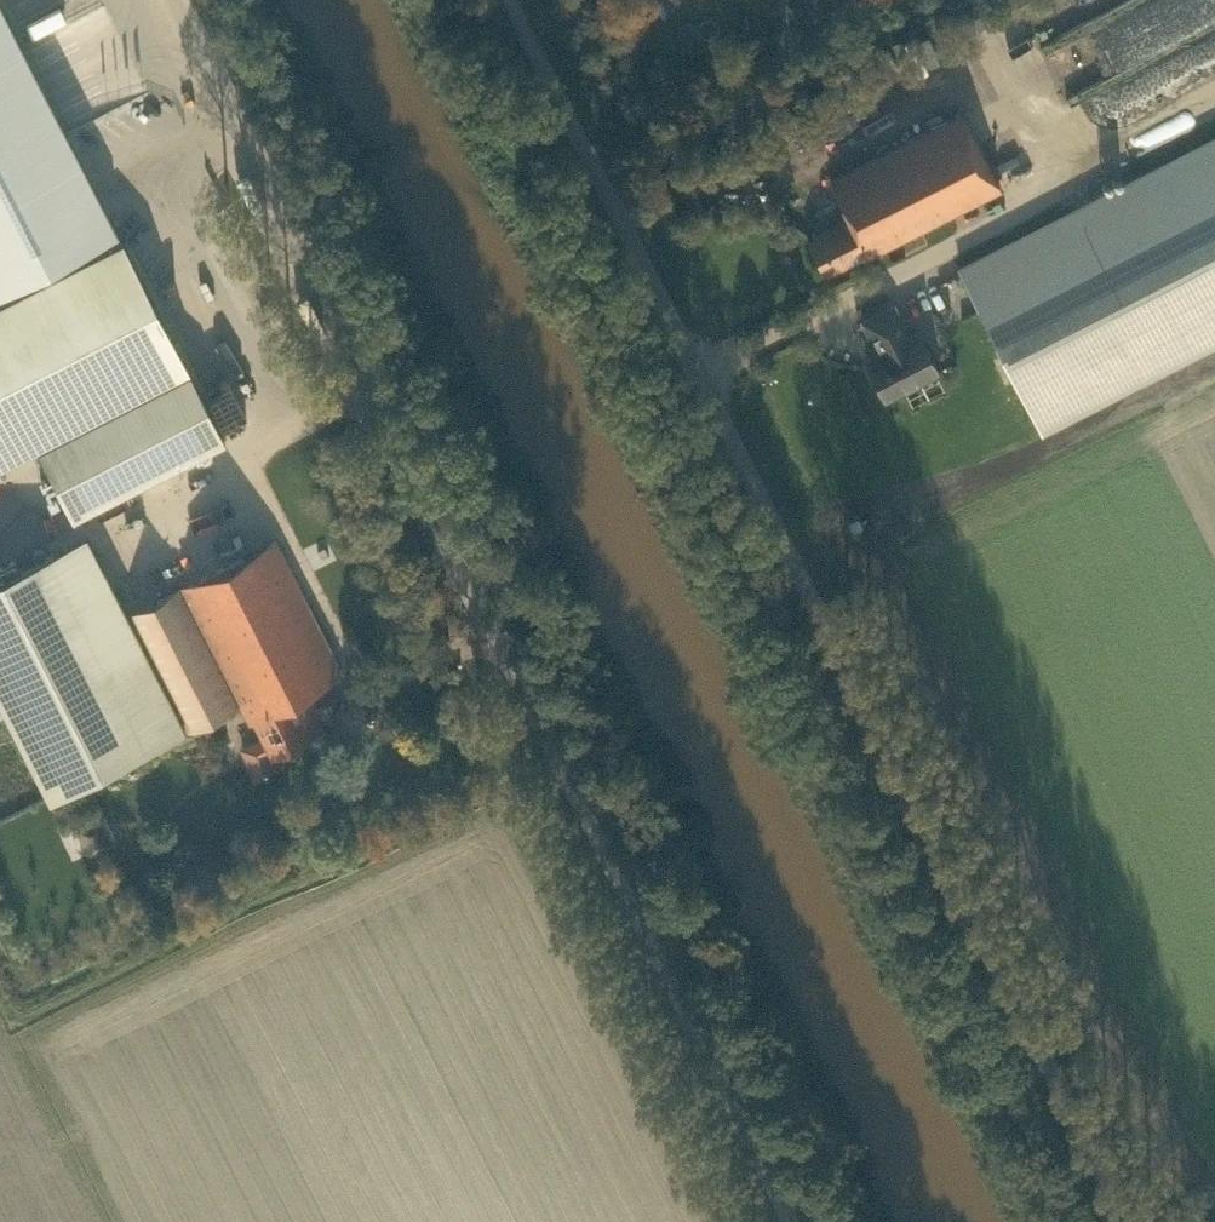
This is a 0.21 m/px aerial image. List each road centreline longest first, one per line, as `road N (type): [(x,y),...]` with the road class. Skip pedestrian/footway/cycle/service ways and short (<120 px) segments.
road 1 (unclassified): [(1126,1221),(508,0)]
road 2 (unclassified): [(789,1221),(171,0)]

